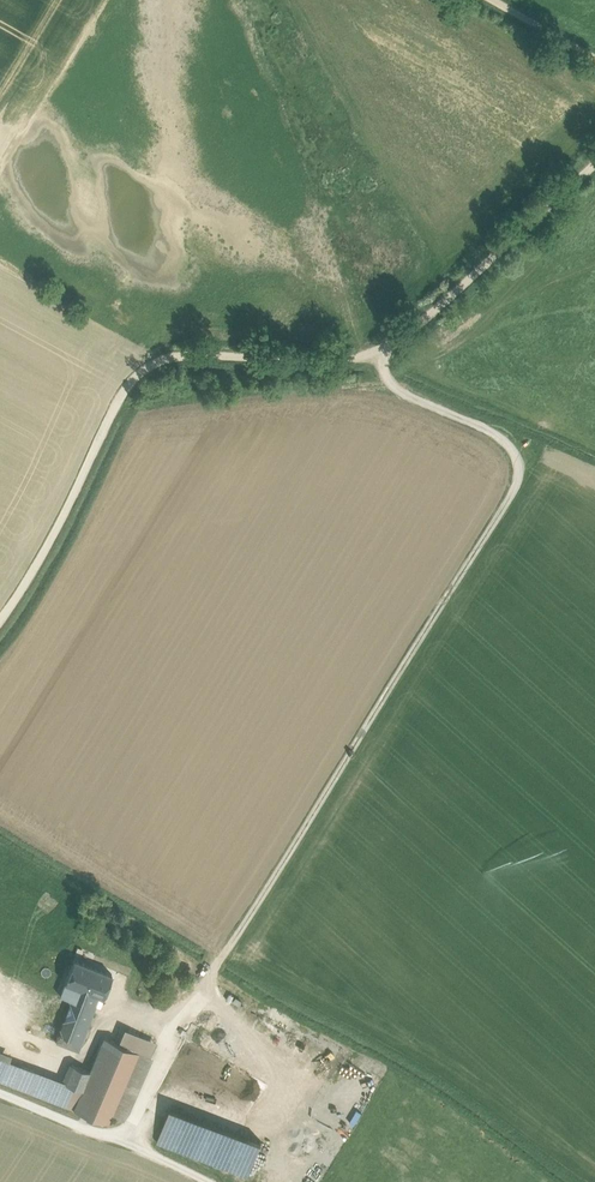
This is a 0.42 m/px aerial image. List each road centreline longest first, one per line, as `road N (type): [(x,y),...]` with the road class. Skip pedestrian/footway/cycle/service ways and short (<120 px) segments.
road 1 (track): [(0,620),(41,570),(123,400),(175,353),(342,354),(412,325),(594,164)]
road 2 (unclassified): [(0,1104),(179,1181)]

